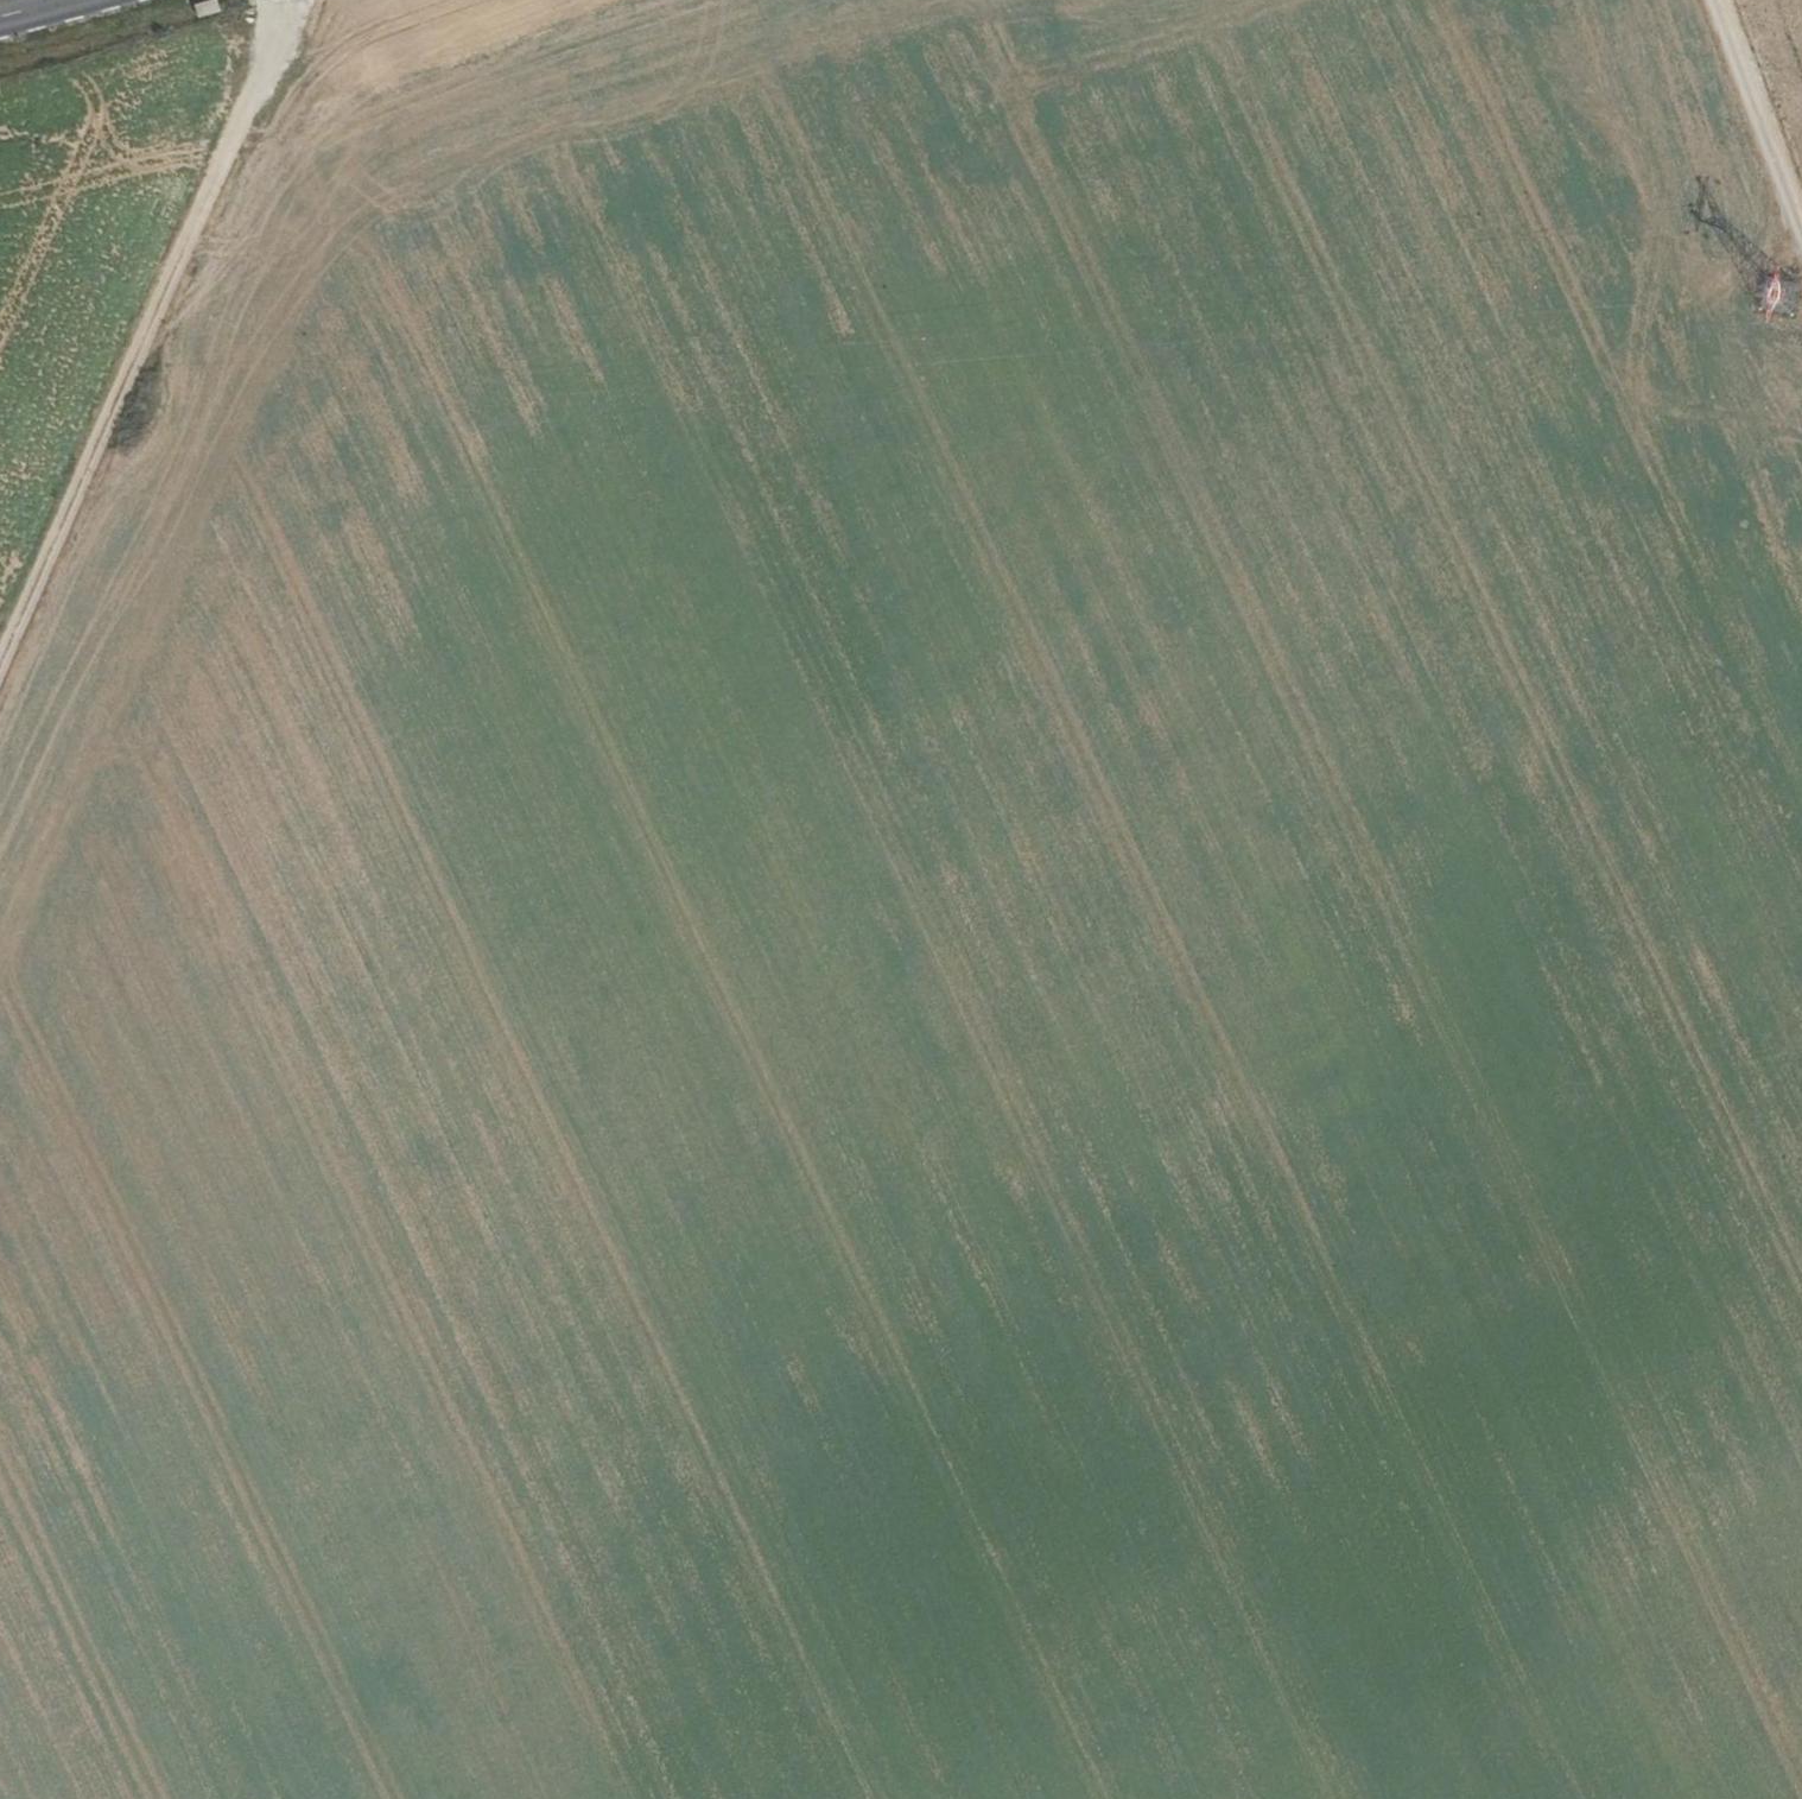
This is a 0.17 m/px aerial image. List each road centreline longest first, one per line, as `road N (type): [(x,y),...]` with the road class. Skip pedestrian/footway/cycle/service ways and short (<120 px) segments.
road 1 (track): [(0,668),(270,56),(281,0)]
road 2 (track): [(1801,222),(1722,0)]

